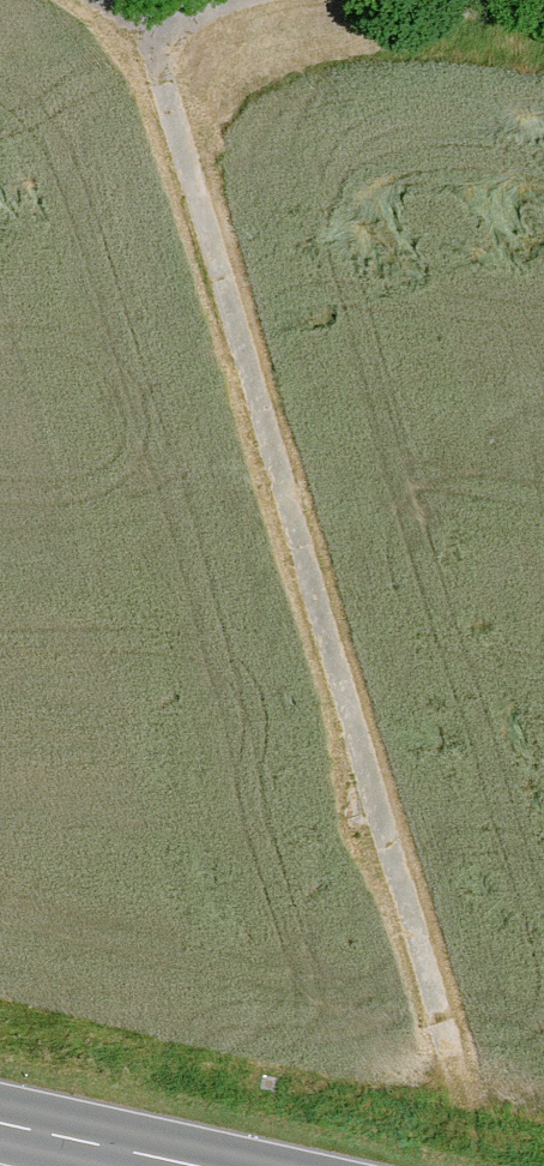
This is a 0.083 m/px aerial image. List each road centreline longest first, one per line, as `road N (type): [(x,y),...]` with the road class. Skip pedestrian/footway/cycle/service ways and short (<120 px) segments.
road 1 (track): [(225,0),(192,10),(161,69),(463,1079)]
road 2 (secondary): [(192,1165),(0,1124)]

